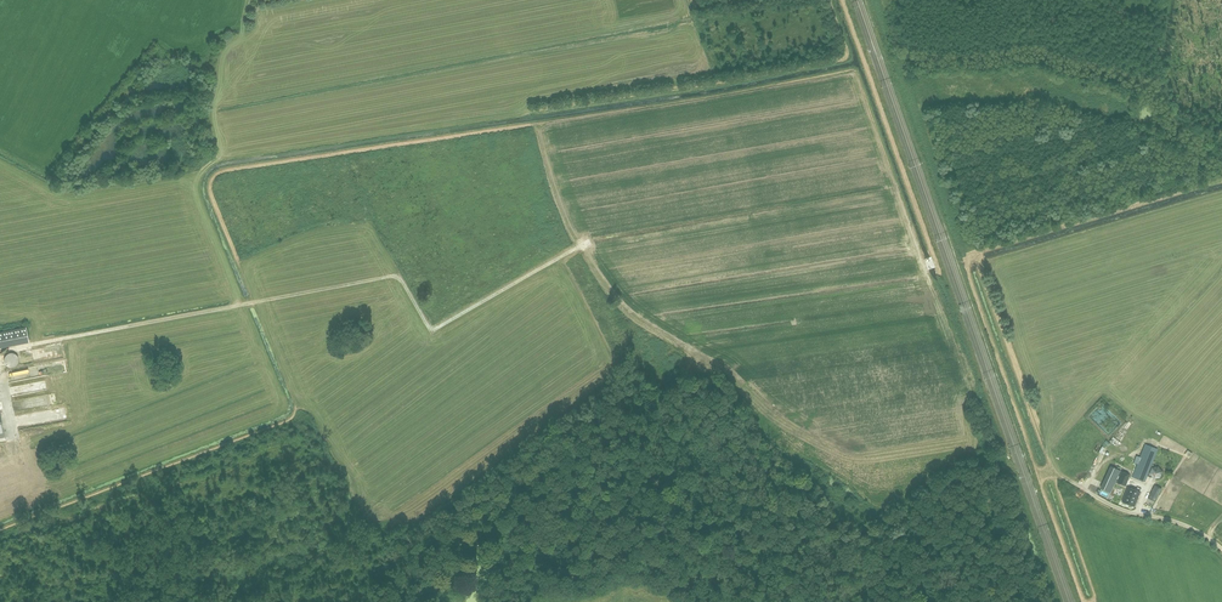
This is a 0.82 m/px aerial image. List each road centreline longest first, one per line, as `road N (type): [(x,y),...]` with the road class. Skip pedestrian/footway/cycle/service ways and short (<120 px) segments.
road 1 (unclassified): [(1221,550),(1190,527),(1130,511),(1069,480)]

